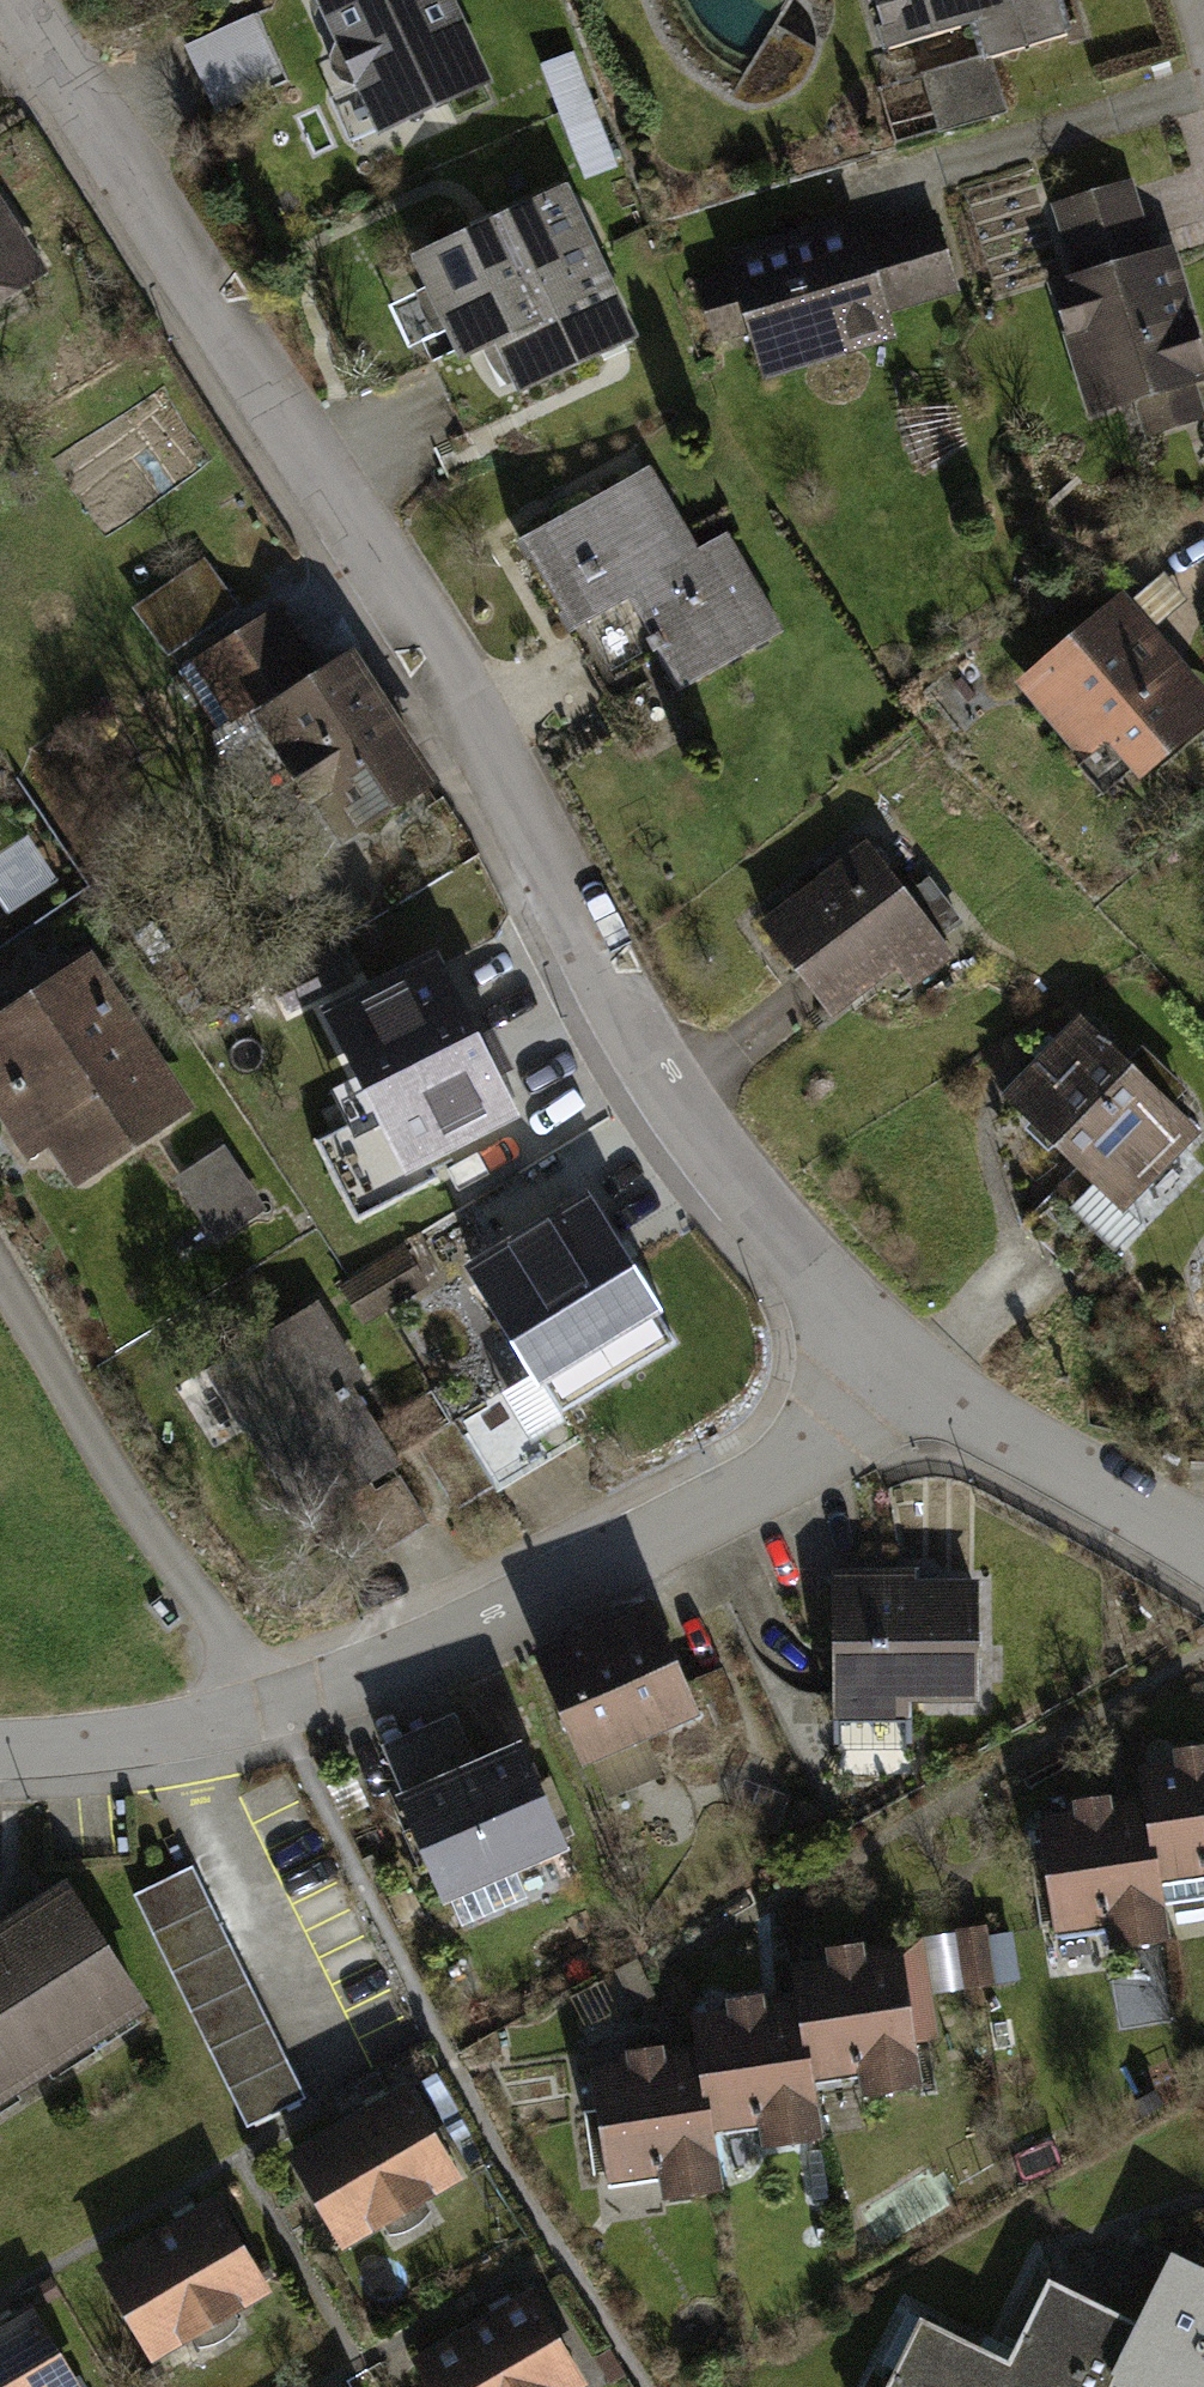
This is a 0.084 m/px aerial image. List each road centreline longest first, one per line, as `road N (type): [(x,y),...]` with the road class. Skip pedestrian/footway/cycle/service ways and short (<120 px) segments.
road 1 (residential): [(19,0),(513,784),(687,1109),(748,1202),(898,1373)]
road 2 (residential): [(275,1704),(665,1537),(898,1373)]
road 3 (residential): [(275,1704),(0,1252)]
road 4 (residential): [(898,1373),(1203,1555)]
road 5 (residential): [(0,1745),(135,1736),(275,1704)]

